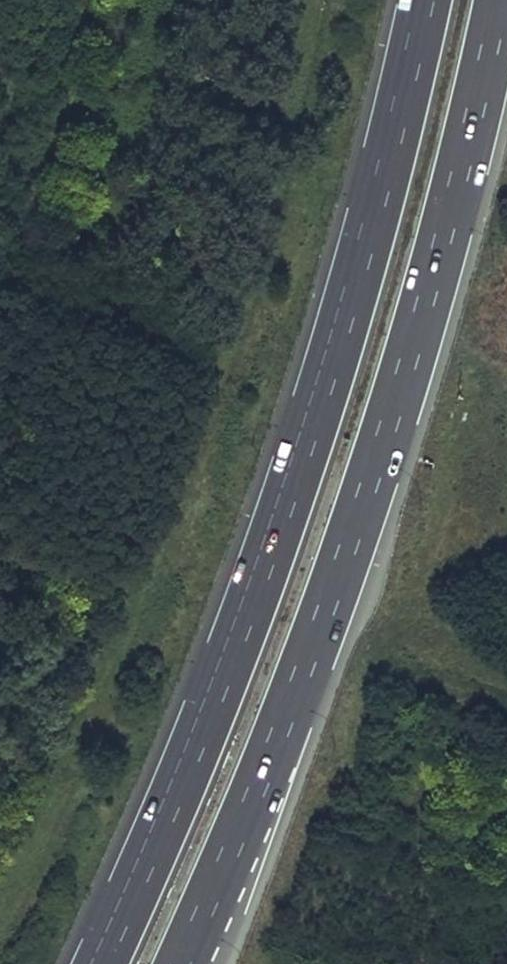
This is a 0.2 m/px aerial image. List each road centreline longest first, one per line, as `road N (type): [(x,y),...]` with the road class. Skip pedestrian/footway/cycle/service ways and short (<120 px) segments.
road 1 (motorway): [(424,0),(334,358),(284,511),(171,811),(100,963)]
road 2 (motorway): [(182,963),(327,608),(391,416),(499,0)]

